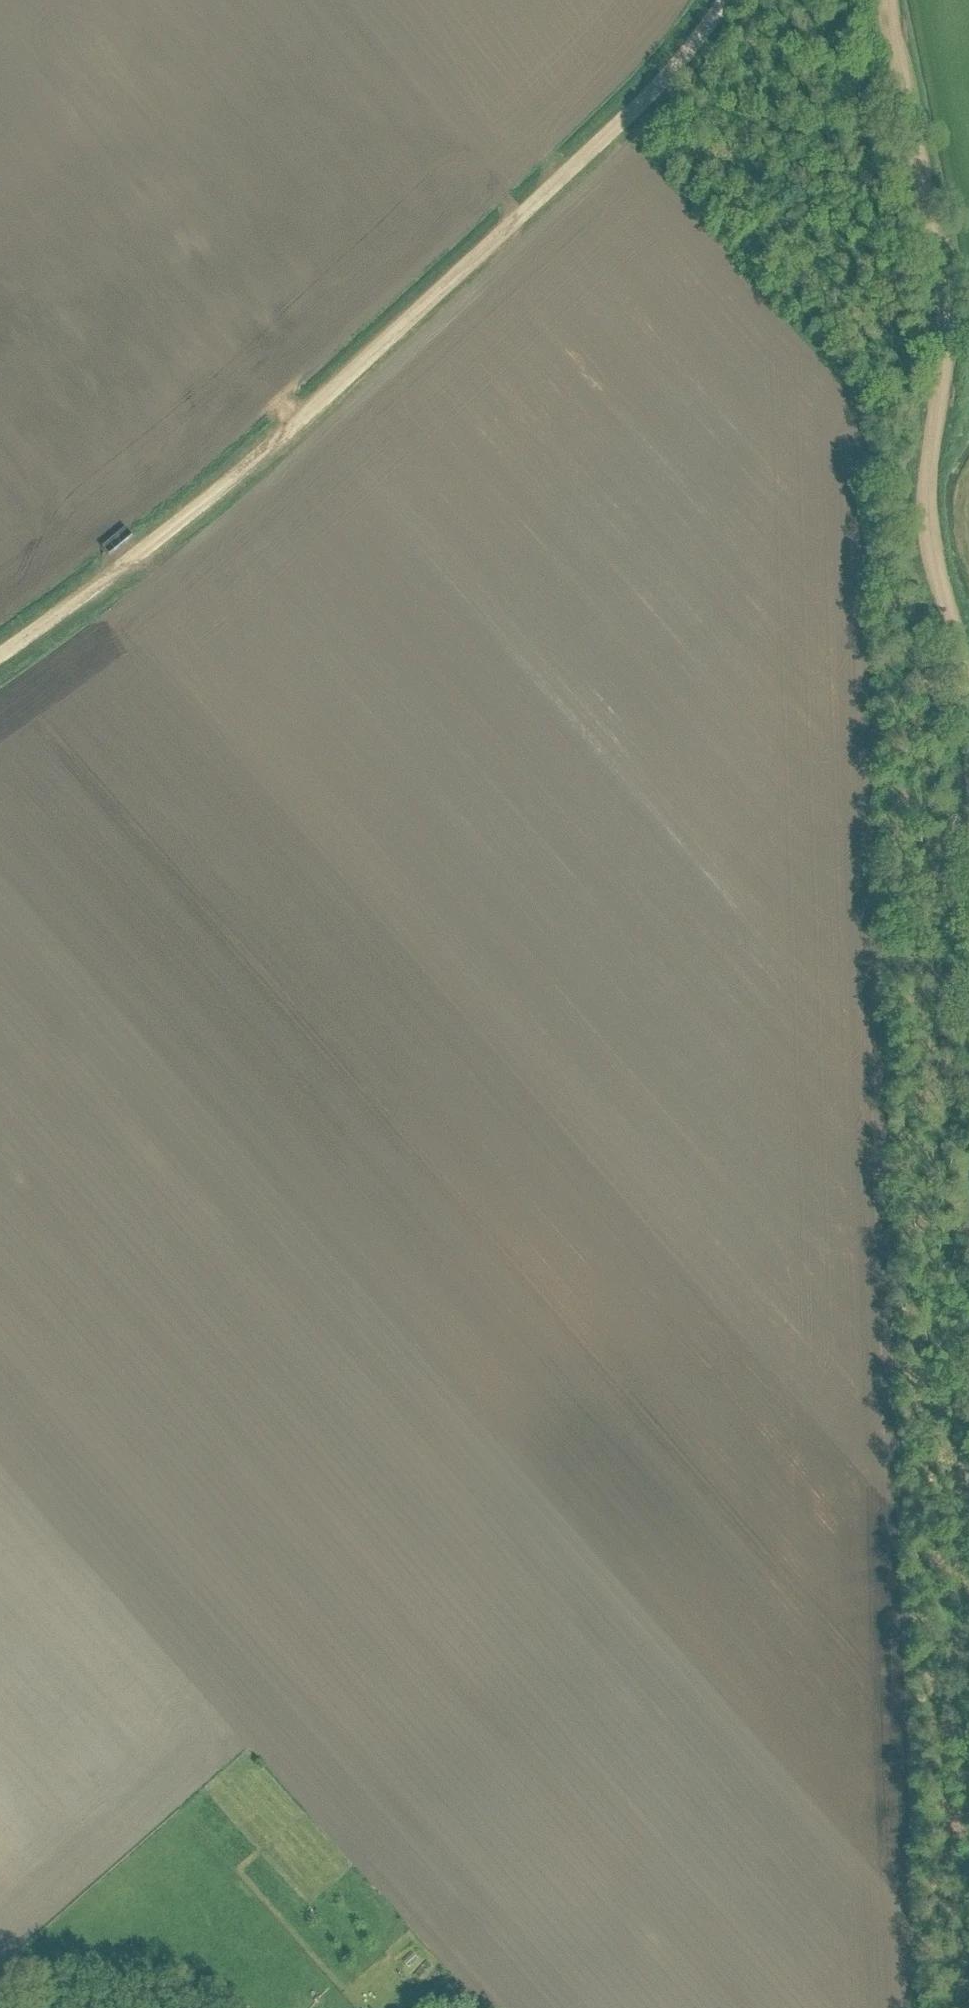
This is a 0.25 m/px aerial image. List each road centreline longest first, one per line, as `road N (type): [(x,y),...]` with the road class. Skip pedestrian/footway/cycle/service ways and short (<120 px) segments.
road 1 (unclassified): [(0,650),(251,464),(630,115),(724,0)]
road 2 (track): [(889,0),(944,288),(926,548),(968,695)]

